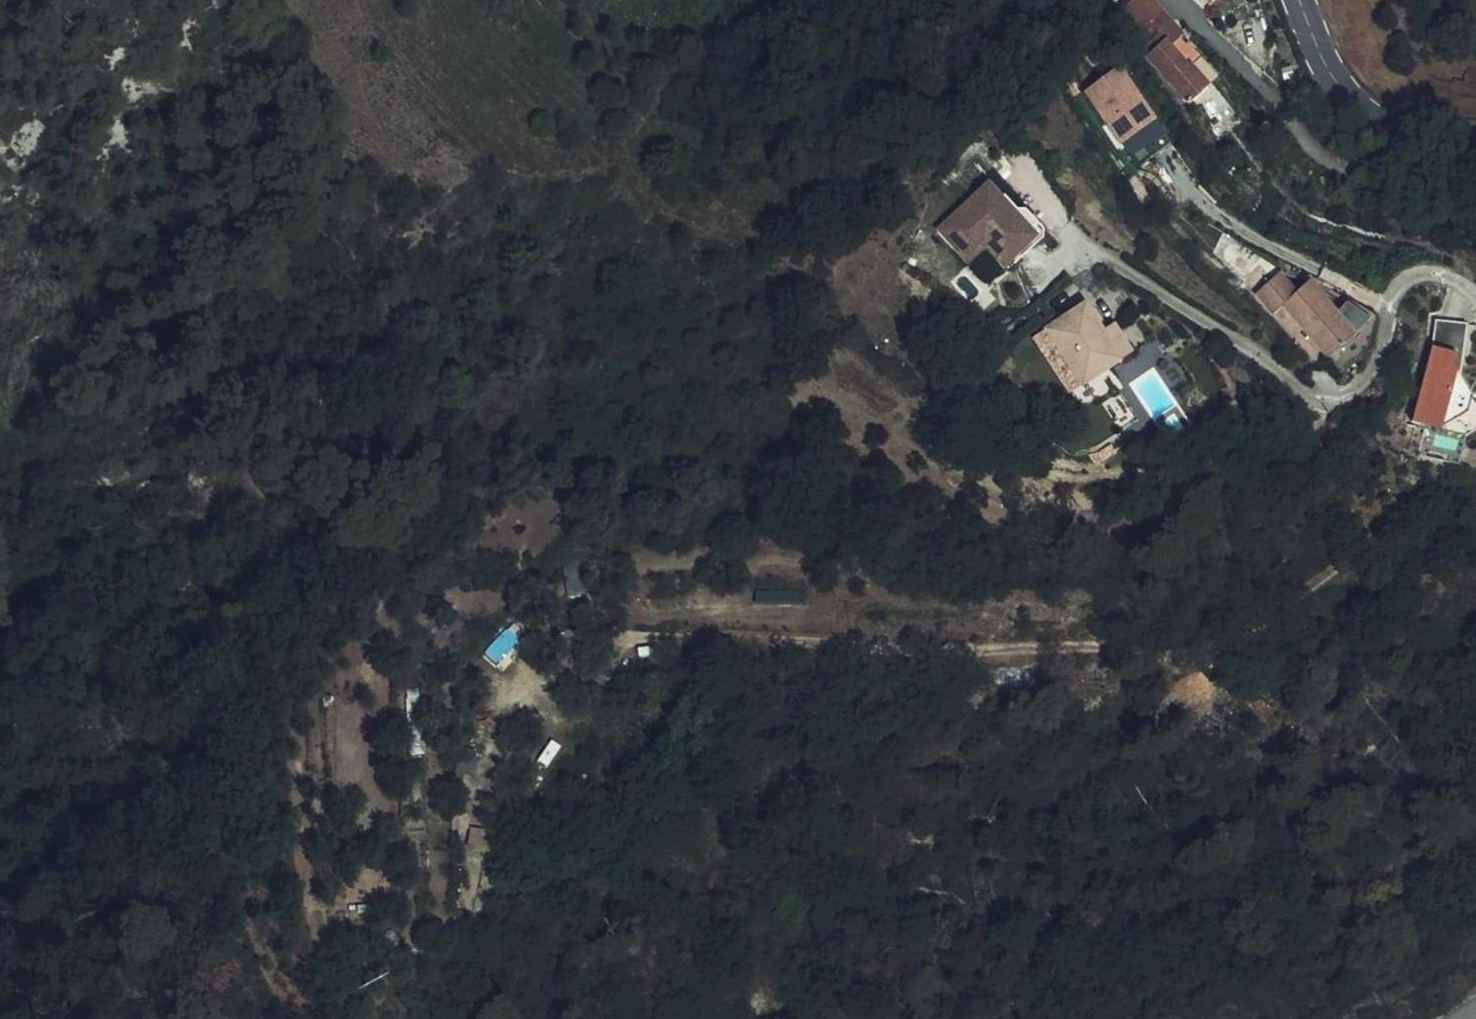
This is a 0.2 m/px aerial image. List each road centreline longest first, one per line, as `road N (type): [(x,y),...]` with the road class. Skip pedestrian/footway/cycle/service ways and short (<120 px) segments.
road 1 (track): [(1475,509),(1414,523),(1288,603),(1187,631),(1060,649),(904,650),(568,628)]
road 2 (track): [(1175,0),(1273,96),(1311,148),(1383,191),(1475,225)]
road 3 (tertiary): [(1299,0),(1321,55),(1350,99),(1392,133),(1475,142)]

